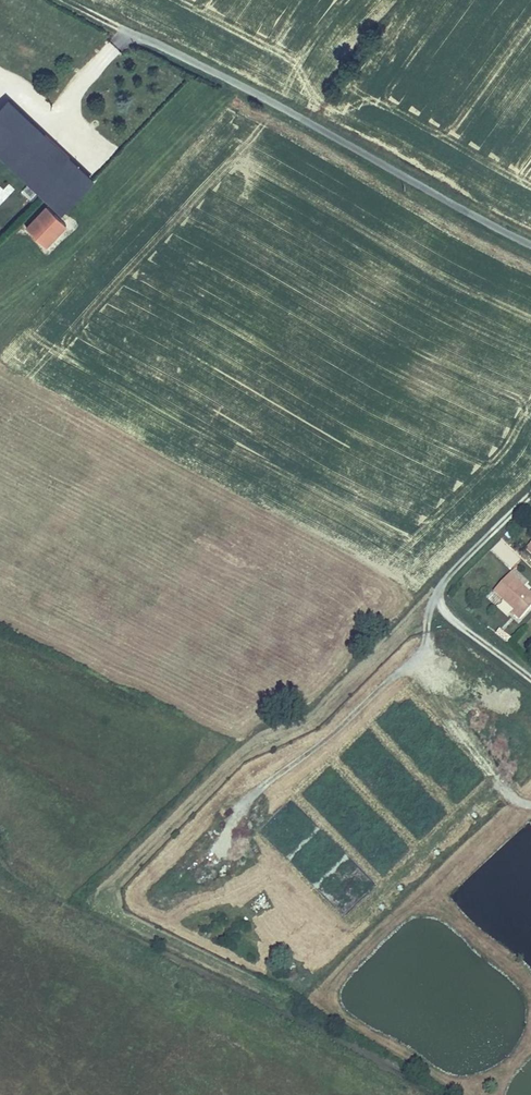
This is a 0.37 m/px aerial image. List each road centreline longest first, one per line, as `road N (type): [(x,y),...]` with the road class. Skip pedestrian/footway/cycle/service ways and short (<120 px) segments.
road 1 (track): [(439,595),(426,619),(424,658),(246,800),(231,843)]
road 2 (track): [(530,679),(448,616),(439,595),(530,496)]
road 3 (track): [(418,664),(438,710),(501,788),(530,806)]

